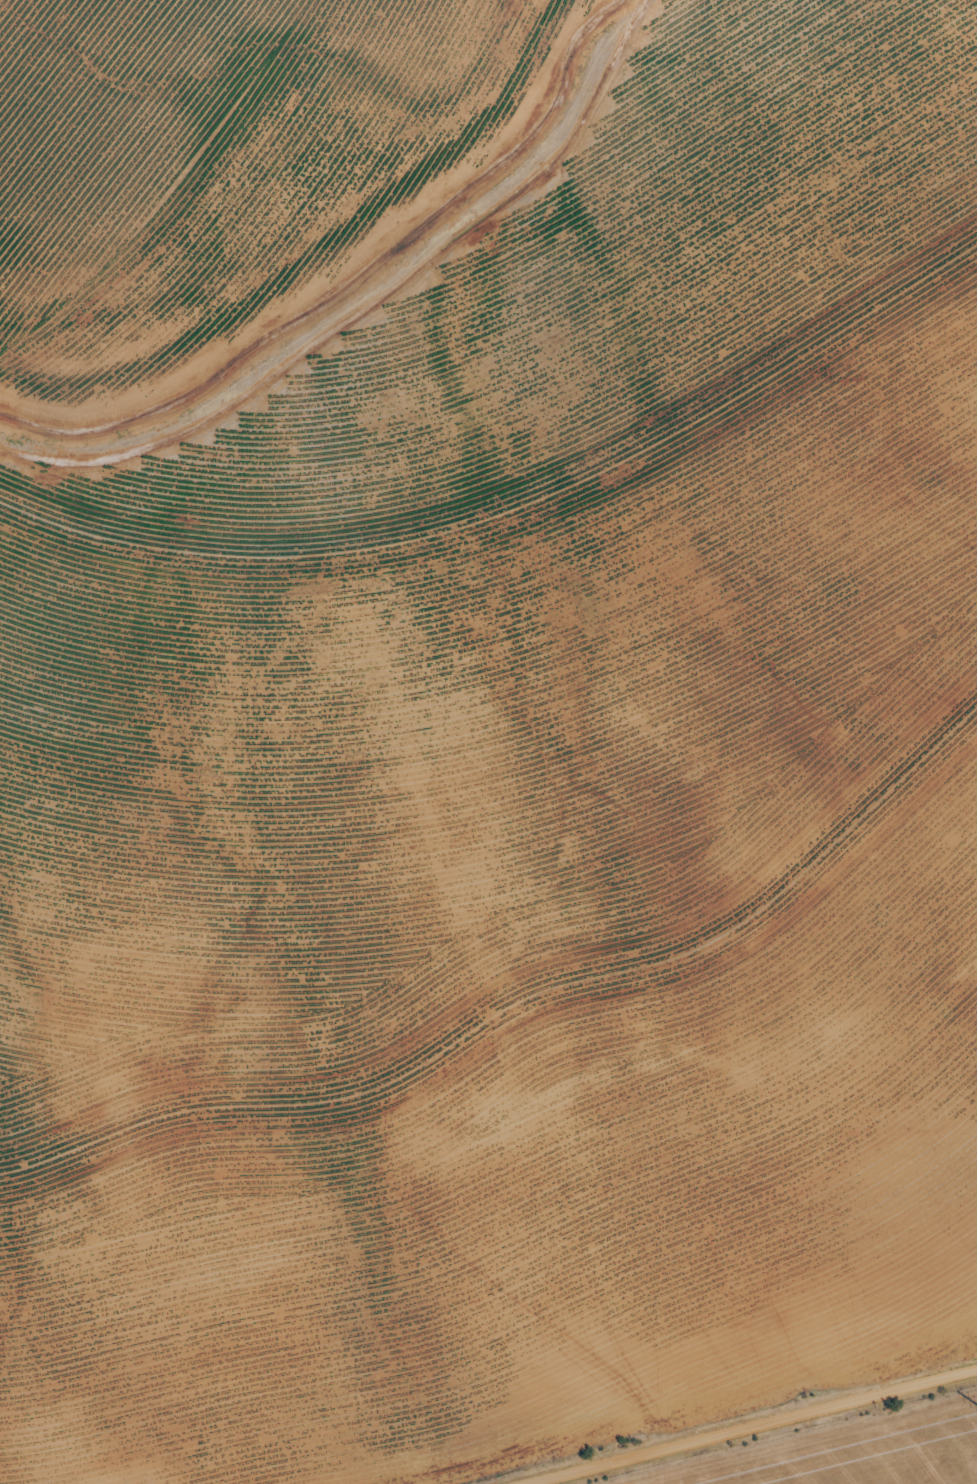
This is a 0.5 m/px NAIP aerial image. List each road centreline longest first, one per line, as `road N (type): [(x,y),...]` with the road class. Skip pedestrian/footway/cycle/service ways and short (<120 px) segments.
road 1 (residential): [(599,1483),(976,1389)]

